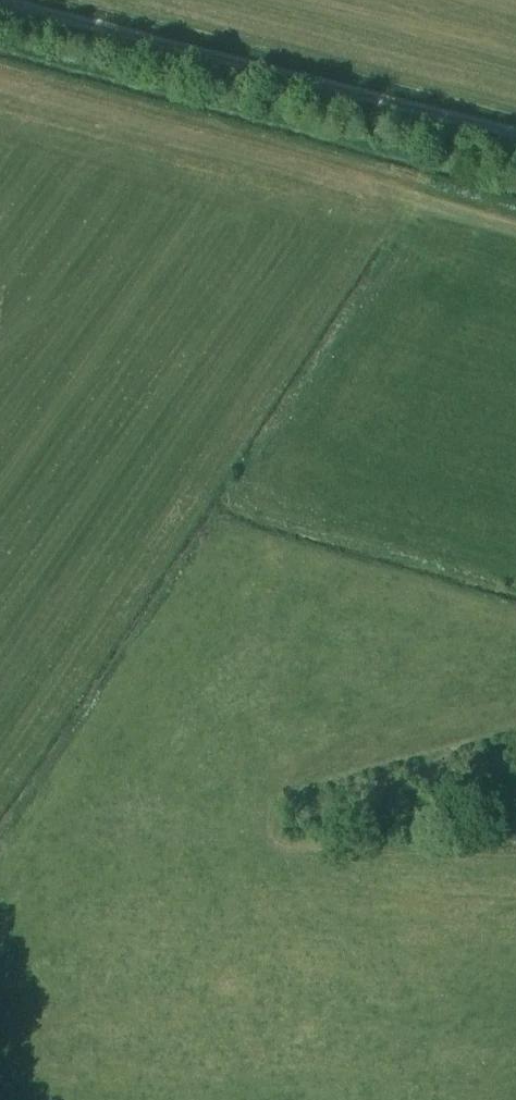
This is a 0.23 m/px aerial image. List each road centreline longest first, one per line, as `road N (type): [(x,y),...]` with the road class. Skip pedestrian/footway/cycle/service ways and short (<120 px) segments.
road 1 (track): [(515,132),(0,0)]

